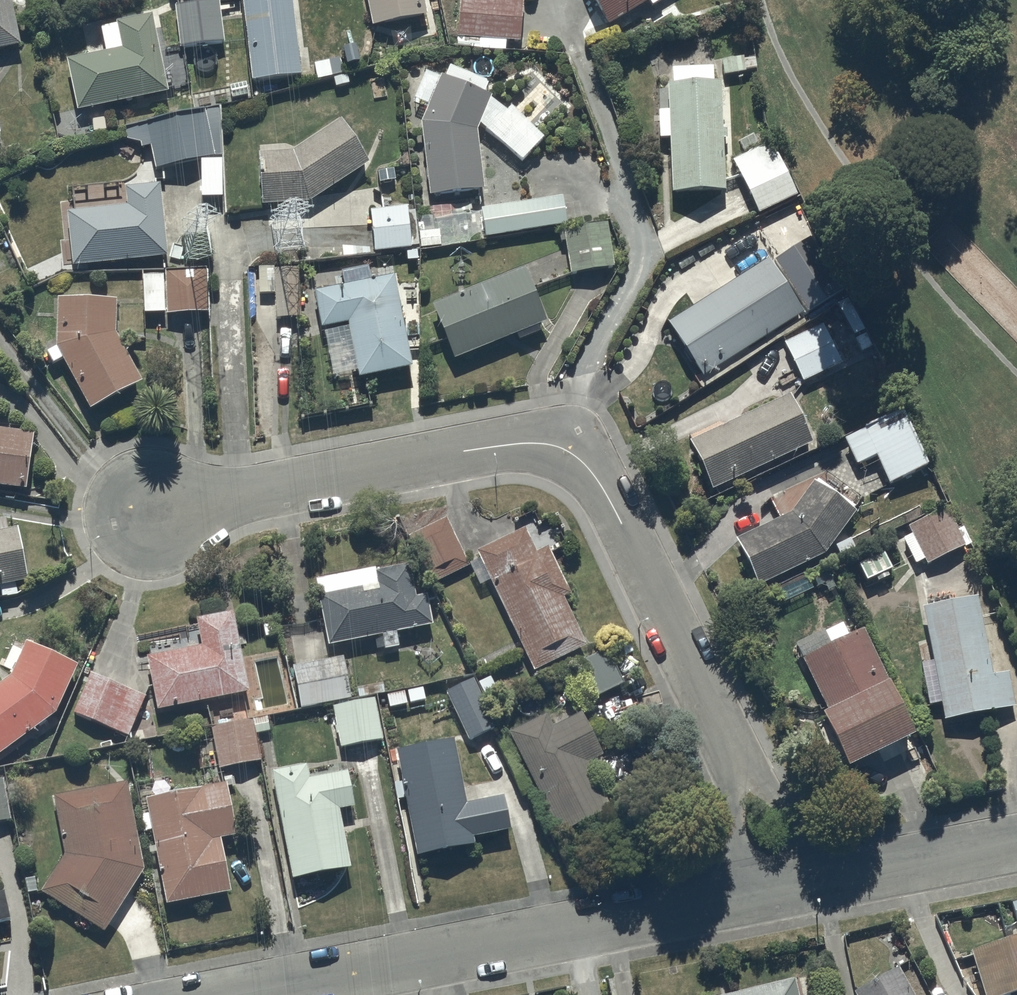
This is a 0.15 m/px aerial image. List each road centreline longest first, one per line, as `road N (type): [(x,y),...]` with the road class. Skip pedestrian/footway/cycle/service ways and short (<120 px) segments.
road 1 (residential): [(777,887),(730,744),(614,507),(579,458),(537,443),(511,445),(149,514)]
road 2 (residential): [(777,887),(238,994)]
road 3 (residential): [(1016,841),(777,887)]

